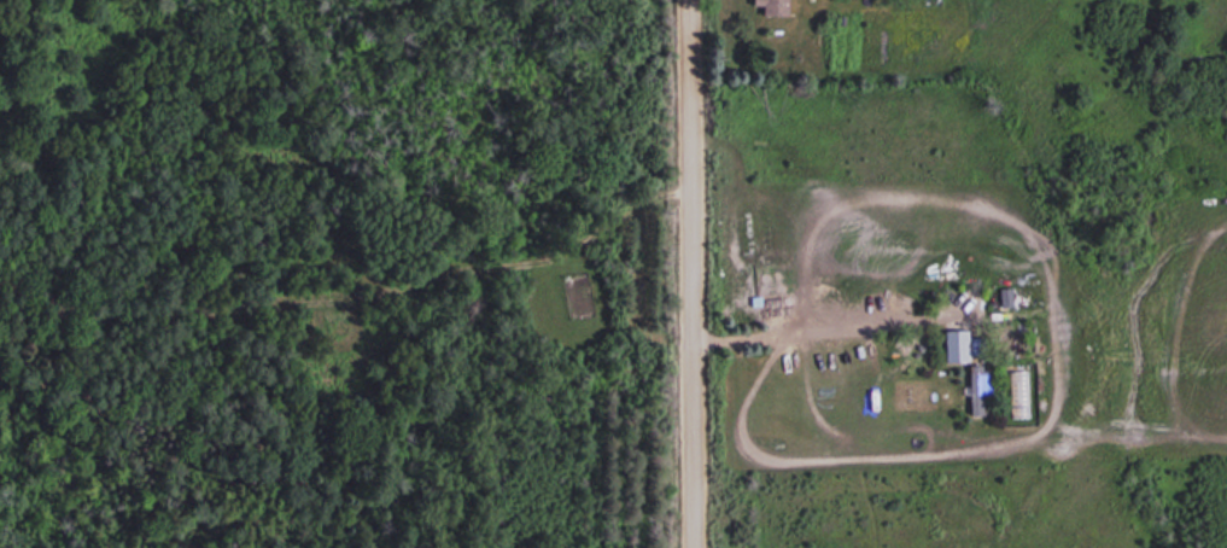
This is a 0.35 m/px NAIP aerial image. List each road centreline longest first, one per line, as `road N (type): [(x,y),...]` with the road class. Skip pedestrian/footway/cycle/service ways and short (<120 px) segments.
road 1 (residential): [(700,547),(694,0)]

